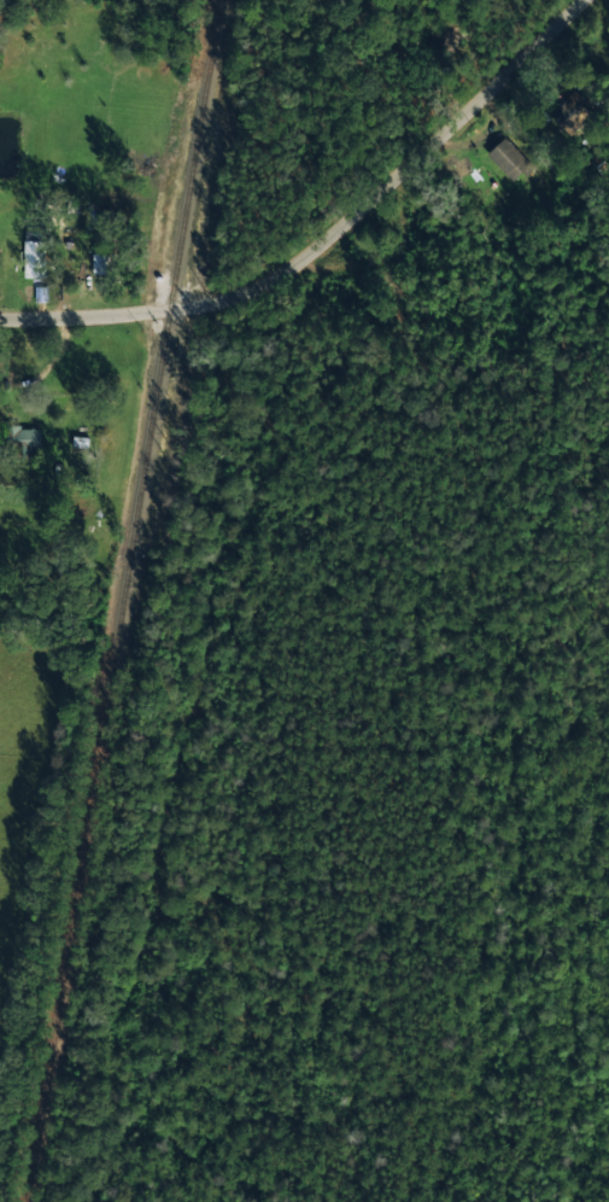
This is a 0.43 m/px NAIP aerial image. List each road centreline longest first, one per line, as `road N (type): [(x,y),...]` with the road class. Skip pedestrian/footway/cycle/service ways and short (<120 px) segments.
road 1 (residential): [(0,325),(260,298),(362,220),(554,0)]

